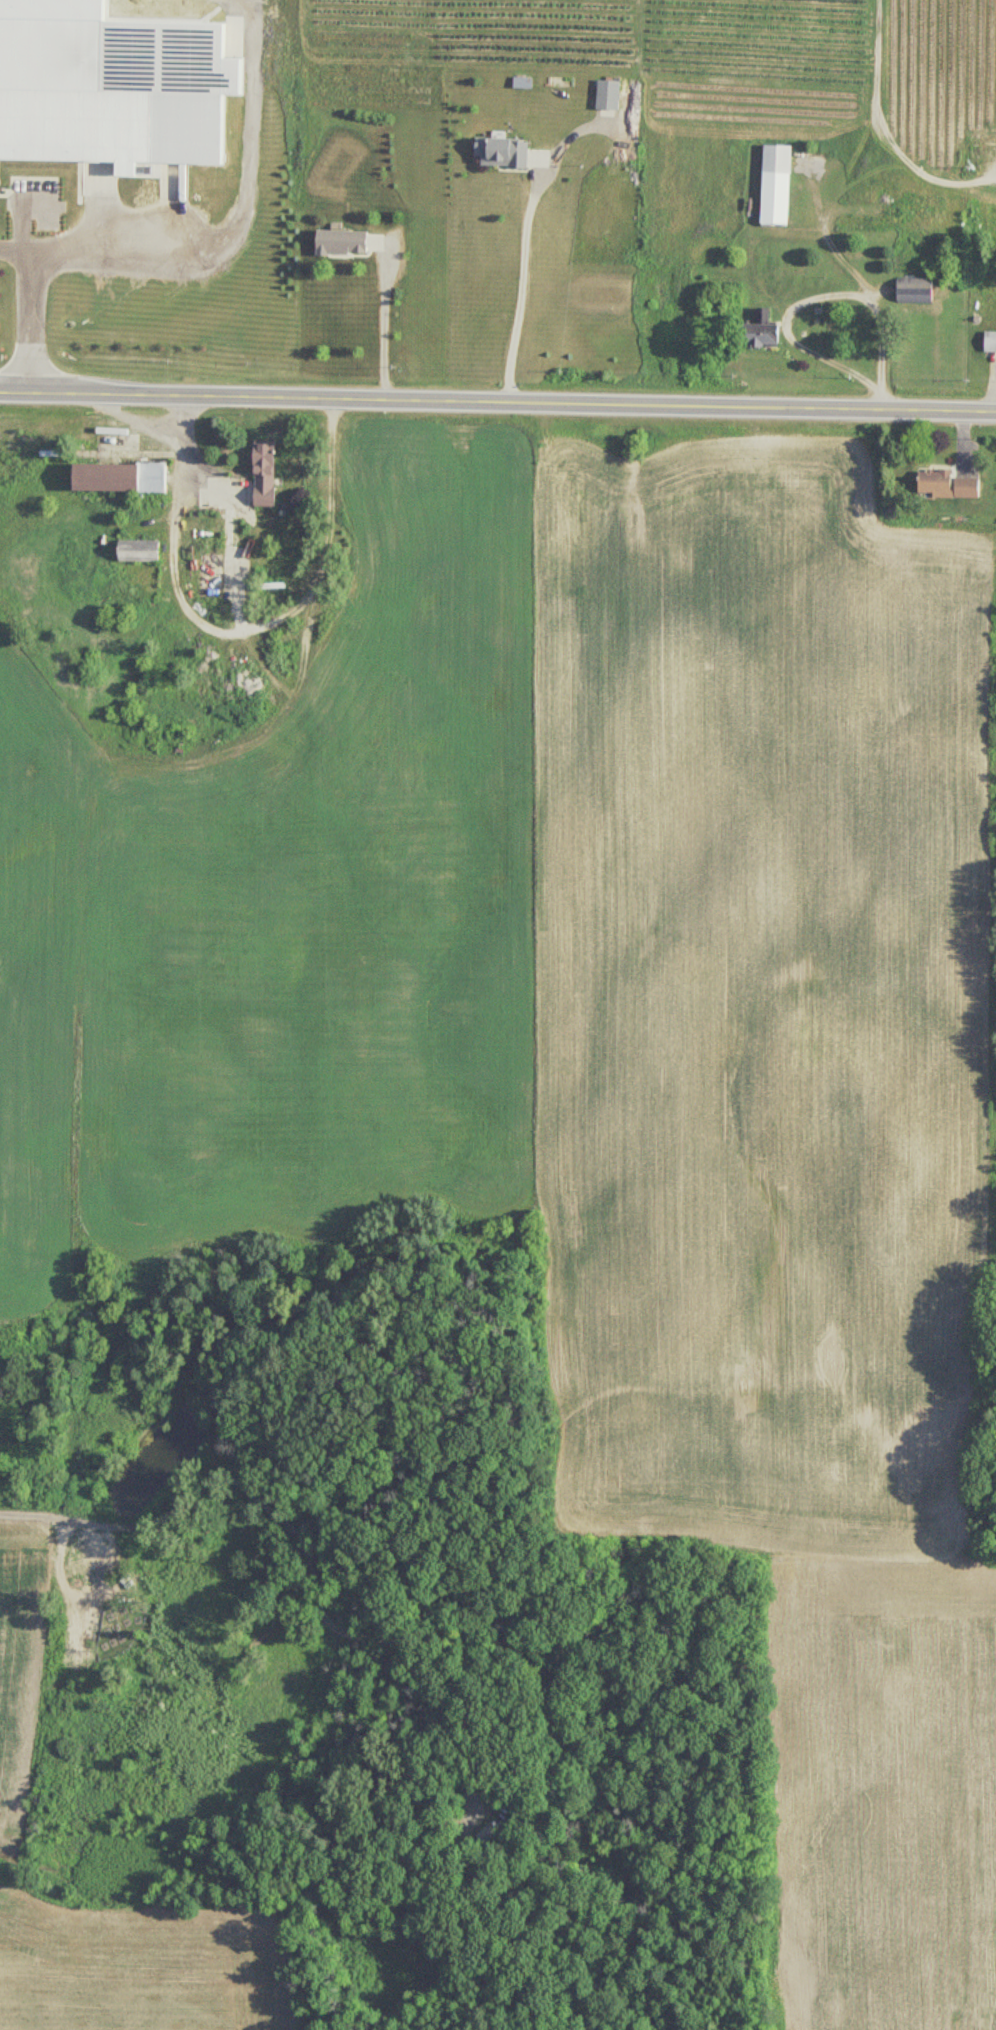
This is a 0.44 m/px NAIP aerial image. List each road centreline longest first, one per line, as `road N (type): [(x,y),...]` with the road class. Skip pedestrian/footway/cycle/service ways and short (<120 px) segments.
road 1 (tertiary): [(0,392),(995,413)]

